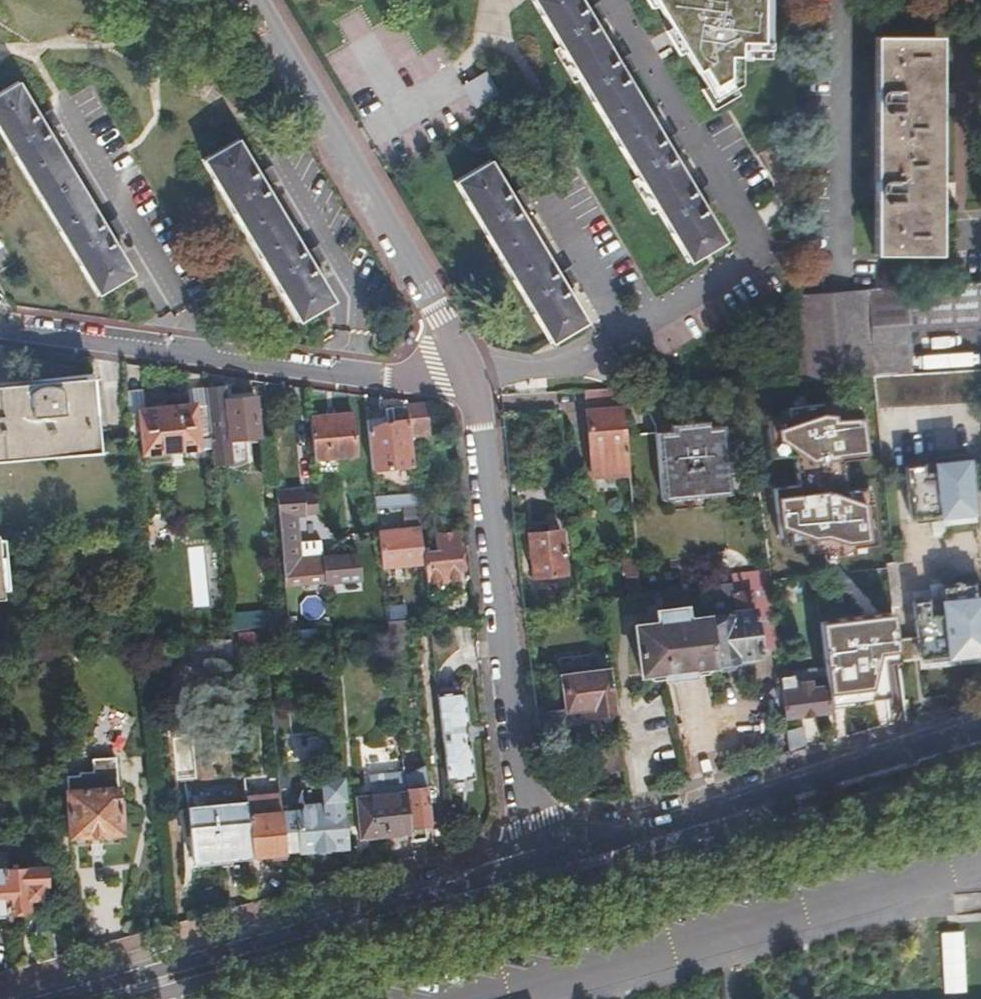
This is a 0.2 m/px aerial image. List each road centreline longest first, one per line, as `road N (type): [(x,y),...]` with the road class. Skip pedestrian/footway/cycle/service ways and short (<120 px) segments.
road 1 (primary): [(542,863),(69,998)]
road 2 (residential): [(542,863),(482,431),(465,379)]
road 3 (residential): [(0,329),(356,376),(465,379)]
road 4 (primary): [(980,734),(542,863)]
road 5 (primary): [(550,895),(980,778)]
road 6 (residential): [(465,379),(441,317),(256,0)]
road 7 (primary): [(155,998),(550,895)]

